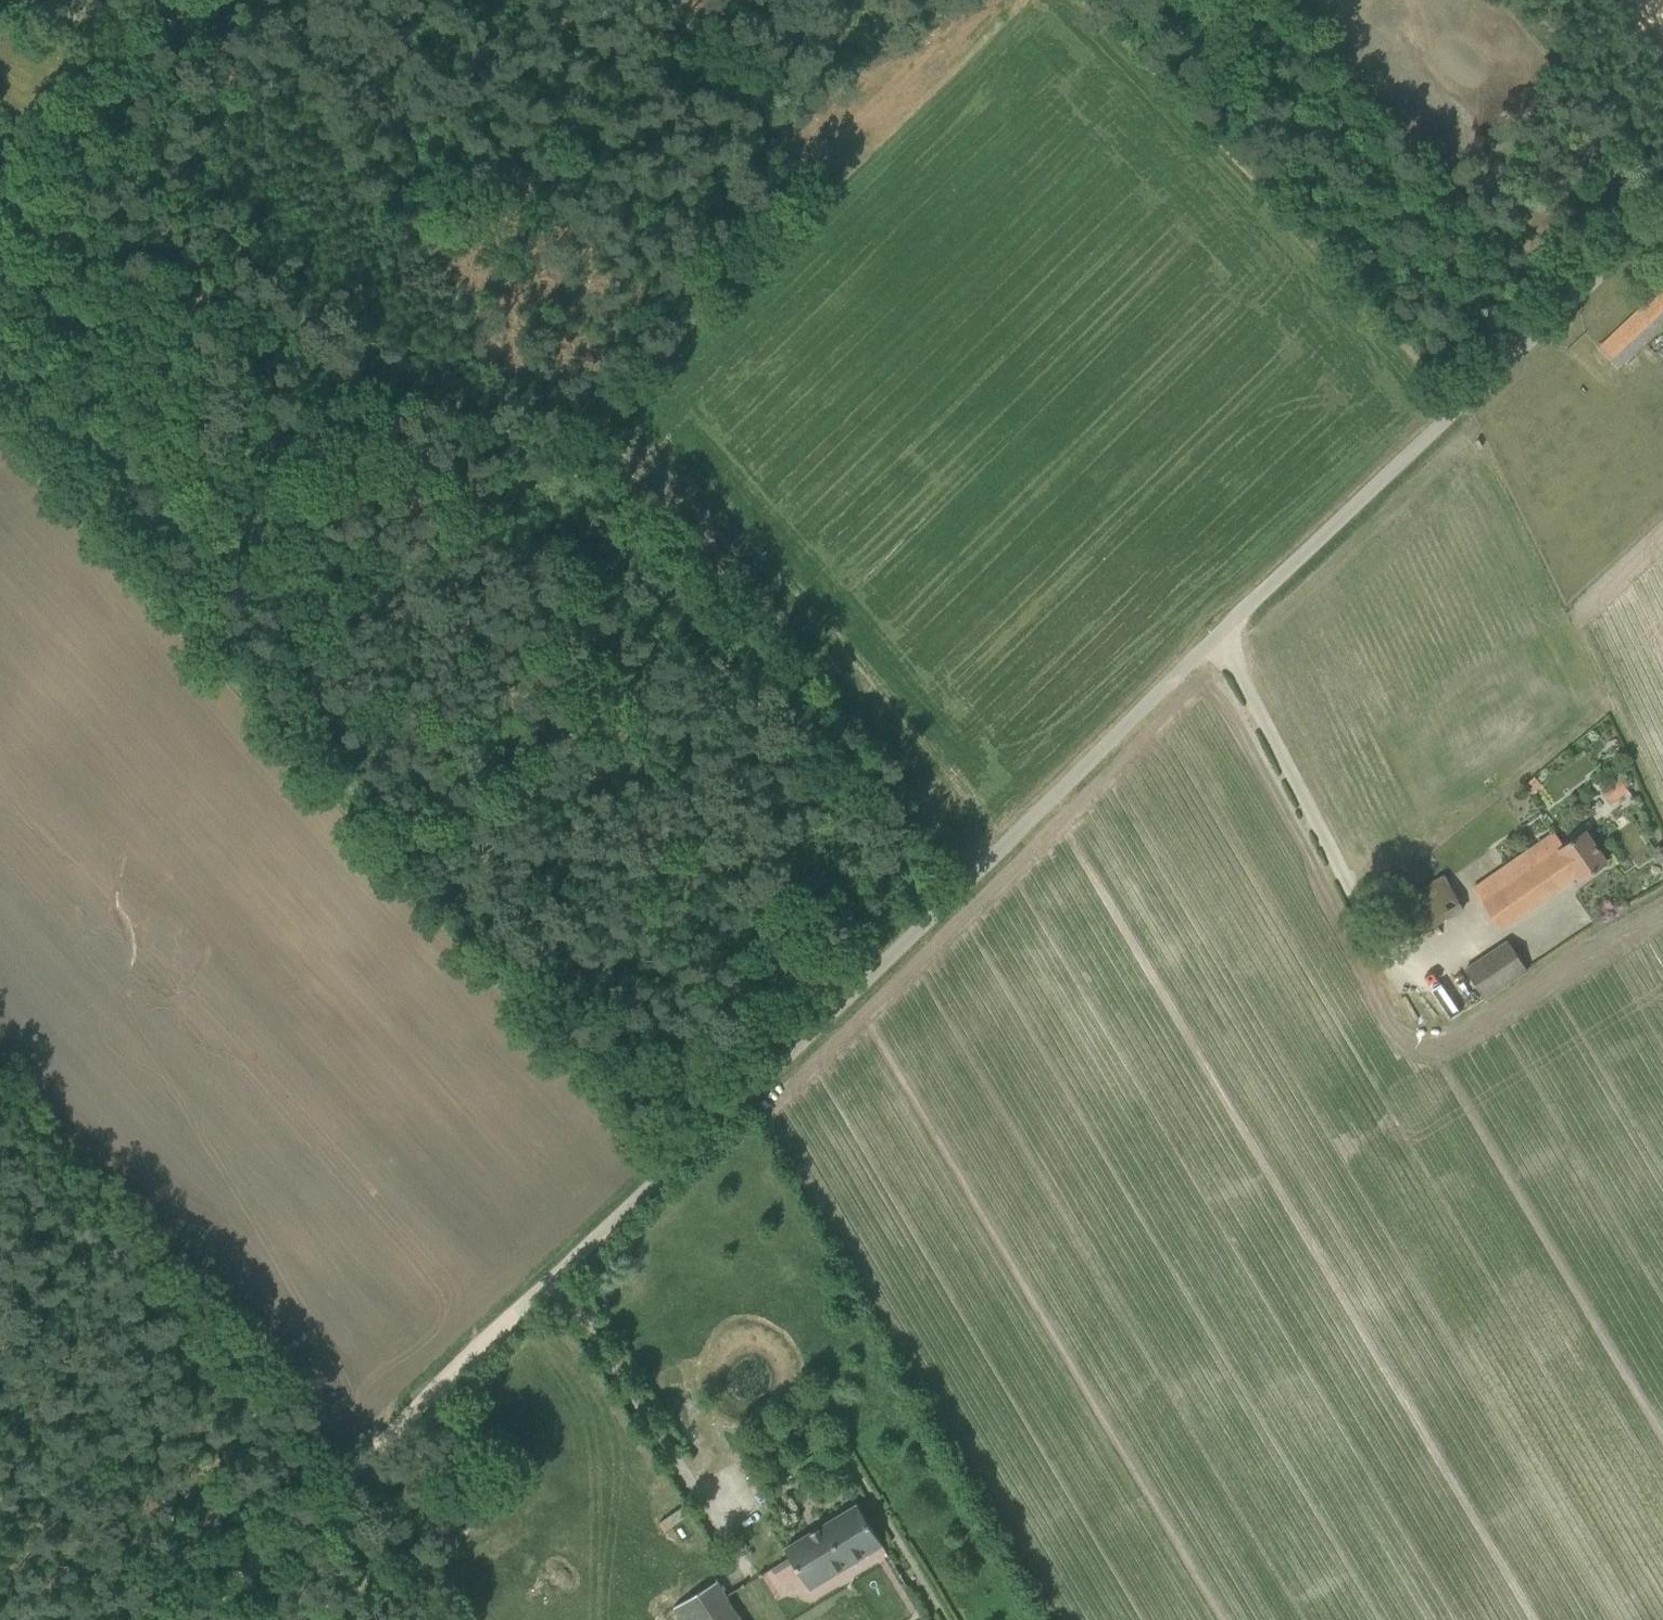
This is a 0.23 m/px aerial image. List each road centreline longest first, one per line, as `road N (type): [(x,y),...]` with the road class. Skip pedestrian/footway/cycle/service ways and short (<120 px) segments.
road 1 (unclassified): [(543,1290),(1662,213)]
road 2 (track): [(191,1619),(543,1290)]
road 3 (track): [(145,0),(0,178)]

